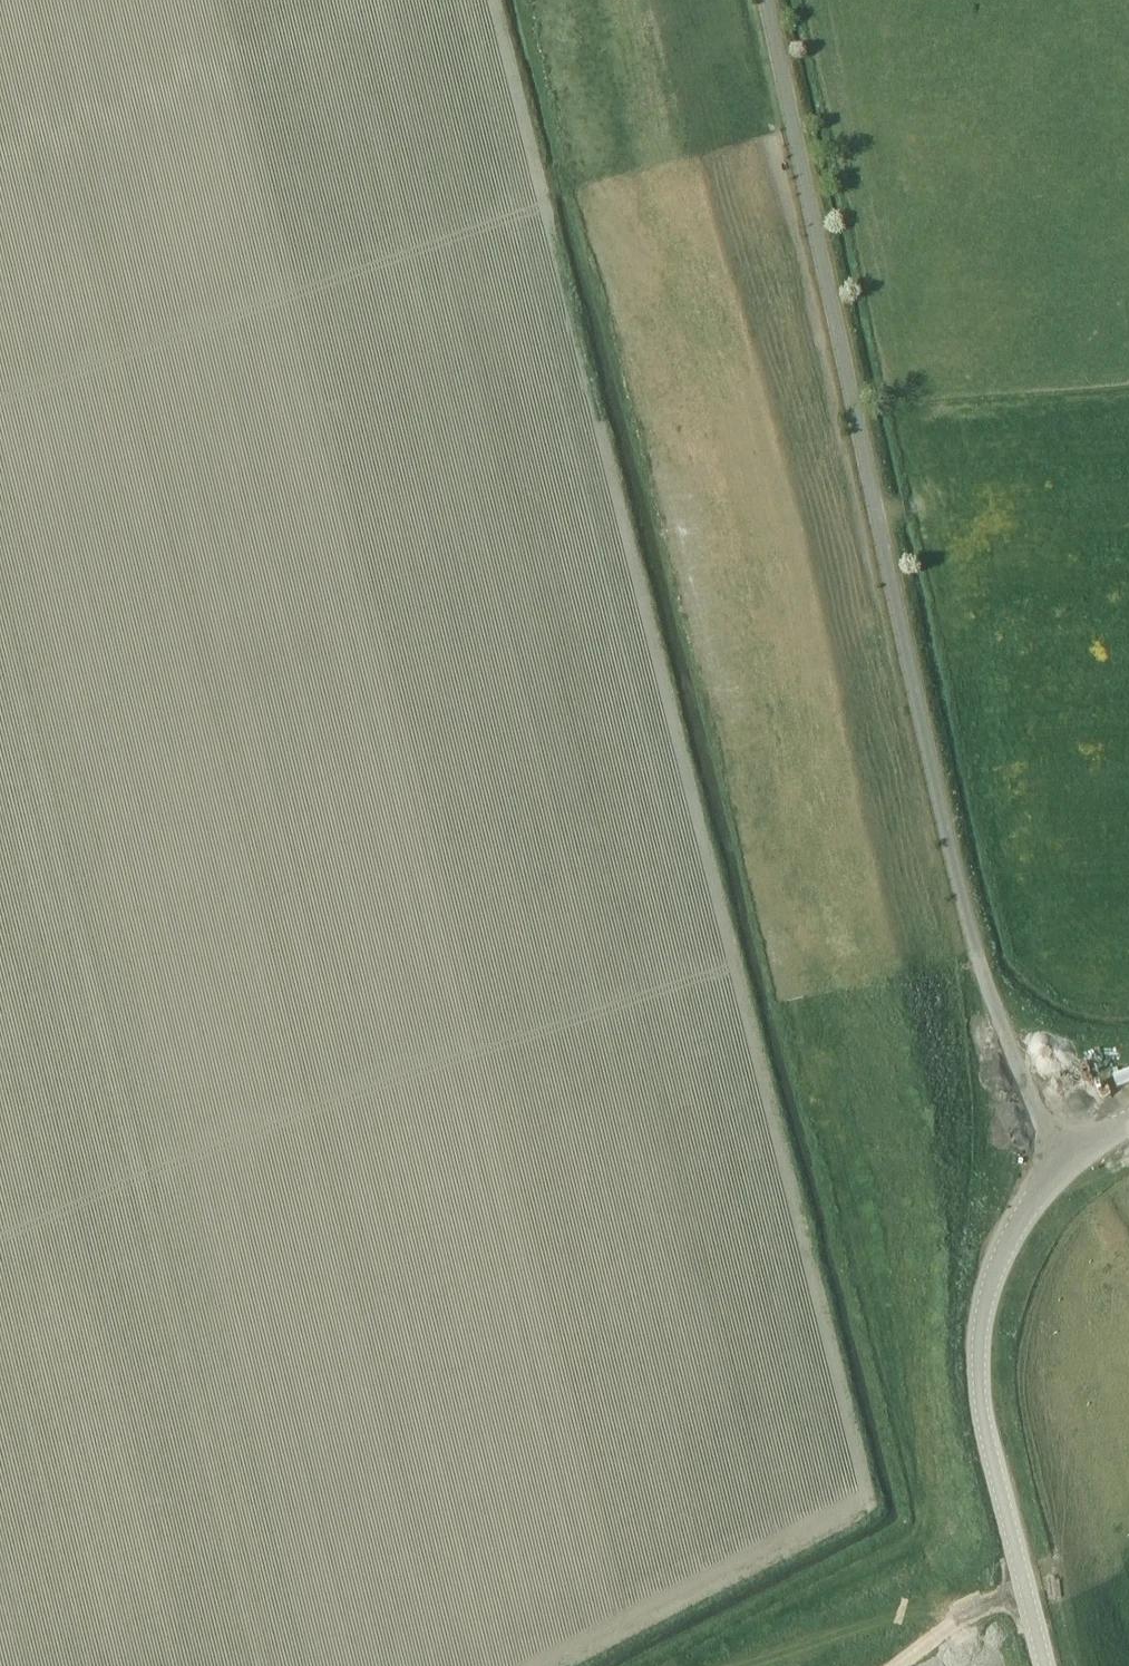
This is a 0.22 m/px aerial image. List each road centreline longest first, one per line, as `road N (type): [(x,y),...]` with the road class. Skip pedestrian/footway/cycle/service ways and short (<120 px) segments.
road 1 (unclassified): [(1061,1163),(989,999),(930,781),(769,0)]
road 2 (unclassified): [(1061,1163),(1004,1235),(985,1288),(979,1345),(983,1421),(1041,1665)]

